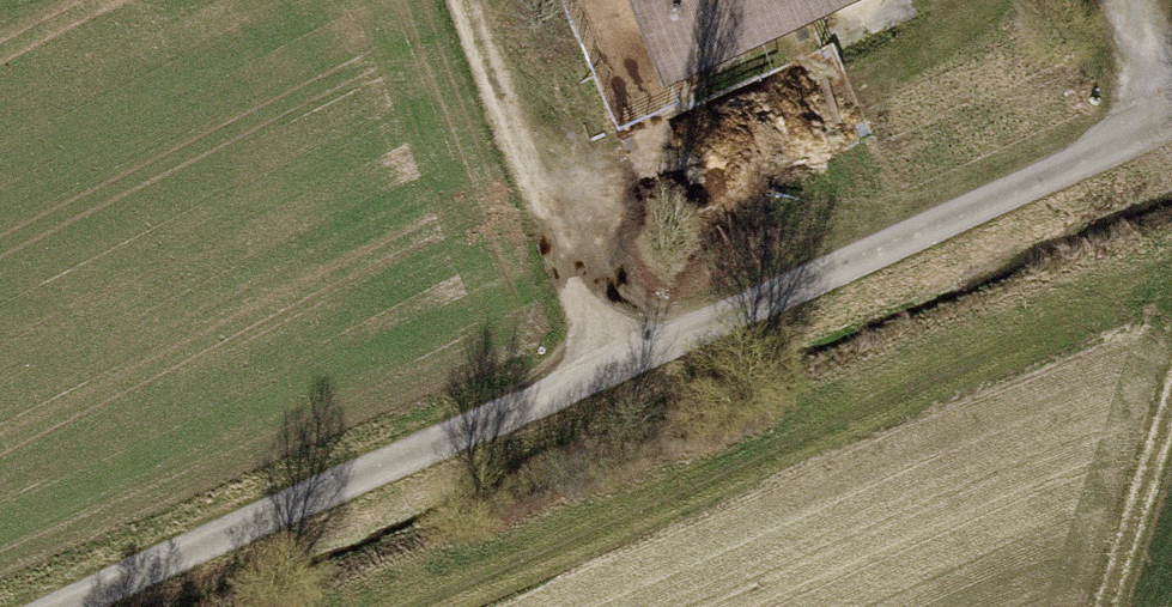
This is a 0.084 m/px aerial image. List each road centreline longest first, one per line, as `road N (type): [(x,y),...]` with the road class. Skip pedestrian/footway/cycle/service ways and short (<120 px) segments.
road 1 (track): [(611,370),(1171,122)]
road 2 (track): [(611,370),(63,606)]
road 3 (track): [(611,370),(467,0)]
road 4 (track): [(1171,403),(1107,606)]

